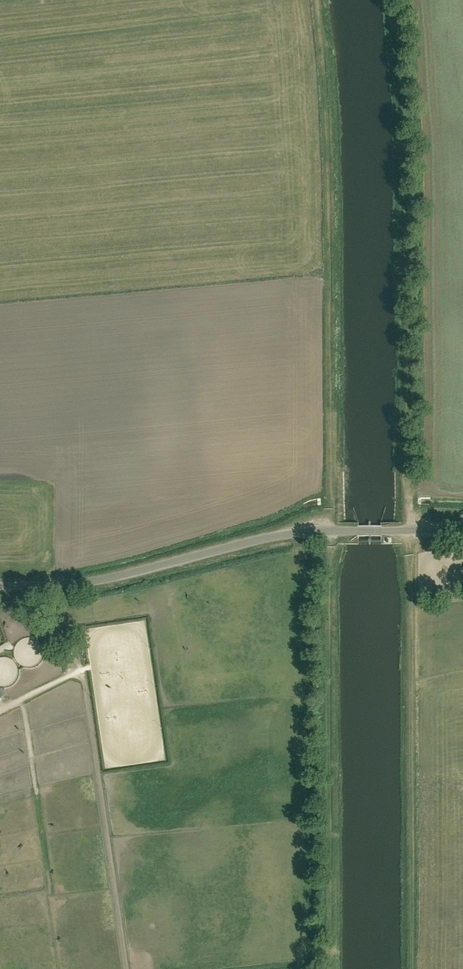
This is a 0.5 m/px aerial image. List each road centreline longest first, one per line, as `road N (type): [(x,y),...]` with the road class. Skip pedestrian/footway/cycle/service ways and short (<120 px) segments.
road 1 (track): [(327,531),(331,224),(315,0)]
road 2 (track): [(405,530),(395,0)]
road 3 (unclassified): [(0,584),(101,580),(284,534),(462,524)]

